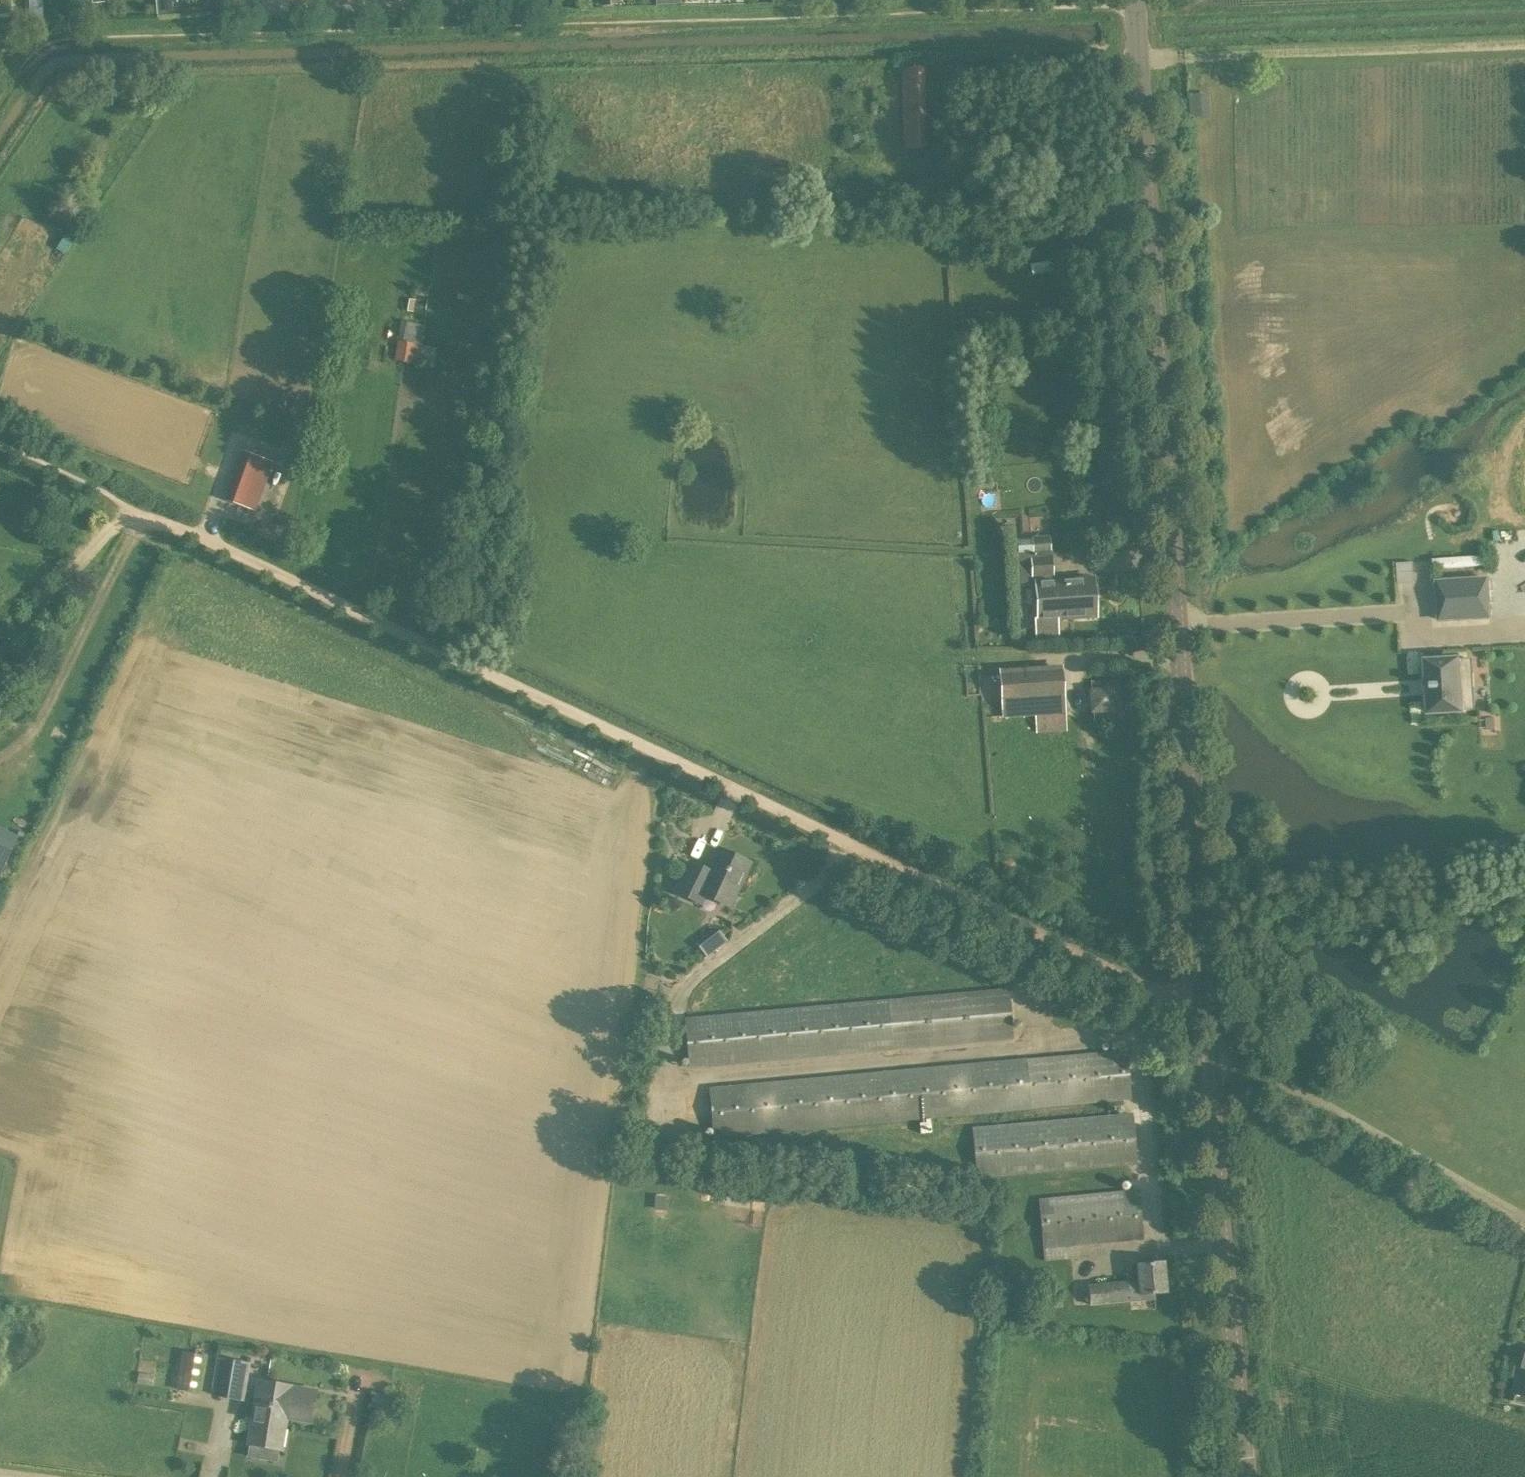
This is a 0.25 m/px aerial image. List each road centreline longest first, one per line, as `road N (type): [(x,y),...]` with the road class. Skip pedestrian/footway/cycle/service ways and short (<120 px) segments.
road 1 (tertiary): [(1251,1476),(1215,1120),(1136,0)]
road 2 (track): [(61,470),(1167,994)]
road 3 (track): [(161,519),(121,555),(18,776),(0,779)]
road 4 (track): [(0,680),(64,574),(104,542),(130,504)]

